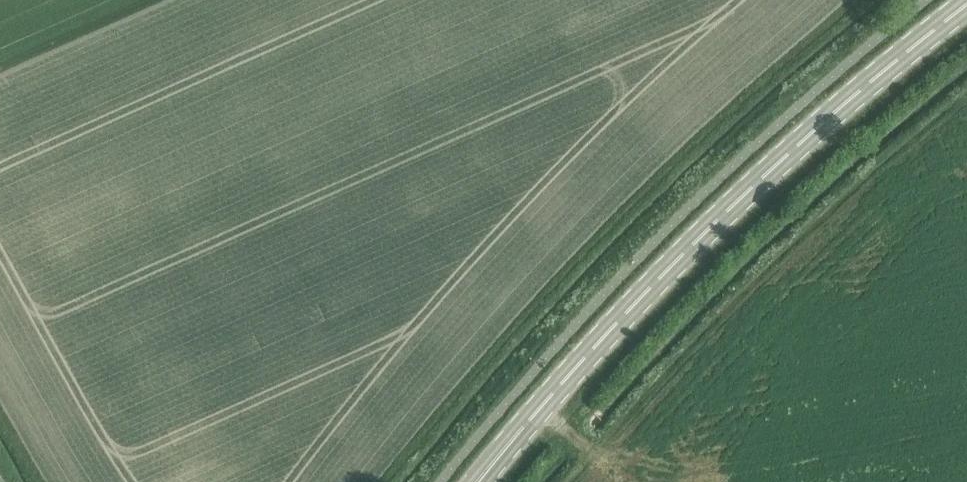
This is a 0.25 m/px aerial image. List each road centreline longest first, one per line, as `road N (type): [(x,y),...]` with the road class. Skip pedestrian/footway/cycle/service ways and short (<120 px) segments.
road 1 (secondary): [(479,481),(664,265),(896,57),(966,5)]

